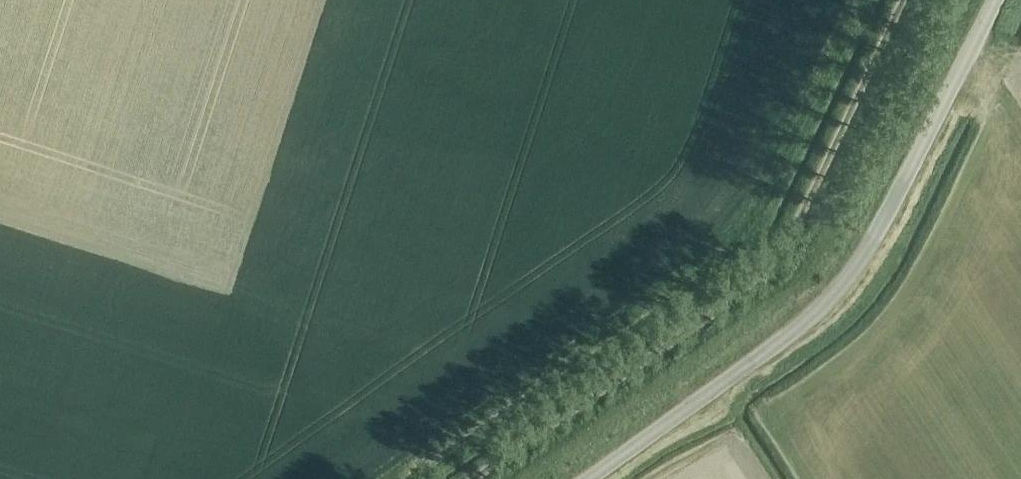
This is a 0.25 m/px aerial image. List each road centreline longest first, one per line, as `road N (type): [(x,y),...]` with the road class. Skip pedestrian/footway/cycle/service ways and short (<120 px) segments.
road 1 (unclassified): [(993,0),(841,289),(583,478)]

